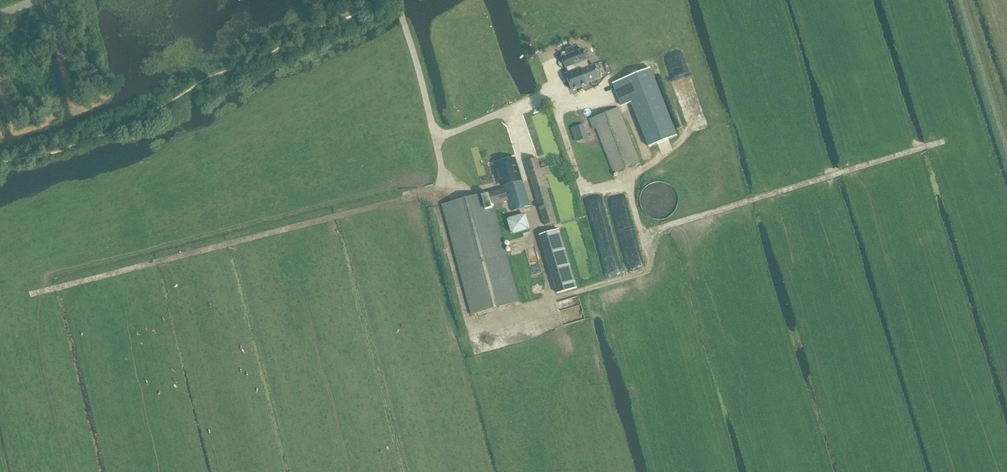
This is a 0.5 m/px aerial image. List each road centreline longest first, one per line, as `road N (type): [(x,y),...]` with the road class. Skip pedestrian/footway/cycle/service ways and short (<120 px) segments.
road 1 (track): [(31,294),(434,191),(473,334),(638,272),(663,227),(943,141)]

